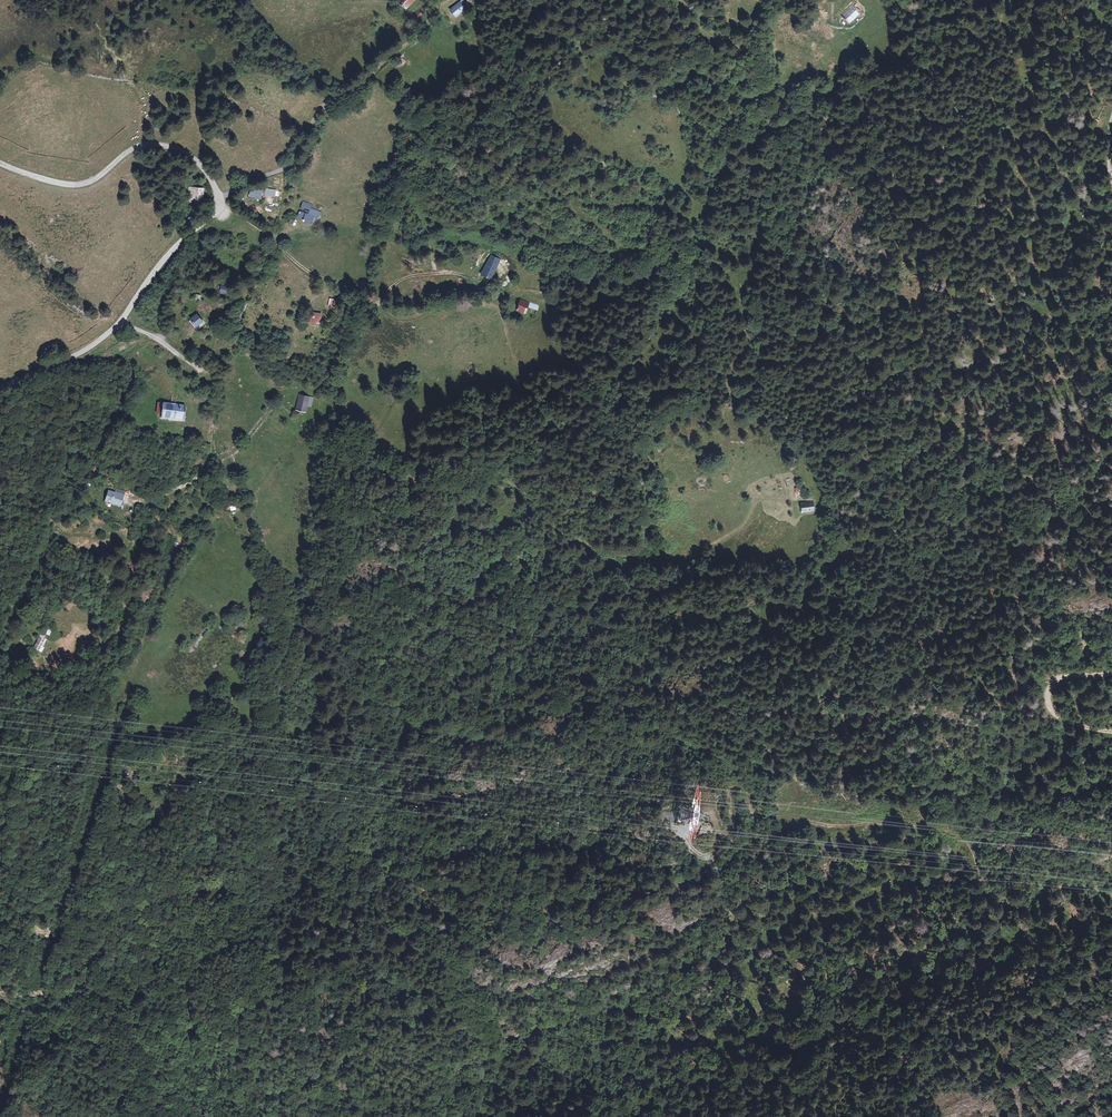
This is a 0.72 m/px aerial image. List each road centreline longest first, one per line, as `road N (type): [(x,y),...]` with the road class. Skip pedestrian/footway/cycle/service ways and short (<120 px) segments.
road 1 (track): [(222,204),(275,237),(302,268),(349,284),(398,317),(500,311),(521,377),(485,435),(490,462),(572,539),(651,564),(729,536),(750,509),(776,498)]
road 2 (tertiary): [(0,396),(77,362),(123,321),(168,255),(222,201),(191,155),(158,144),(138,146),(76,185),(0,163)]
road 3 (track): [(1111,892),(1078,883),(1004,905),(991,897),(963,839),(925,826),(833,826),(762,814),(748,810),(739,783),(720,844),(698,854),(683,832),(689,828)]
road 4 (track): [(1111,670),(1049,676),(1039,691),(1058,720),(1111,732)]
road 5 (track): [(206,470),(211,385),(155,337)]

